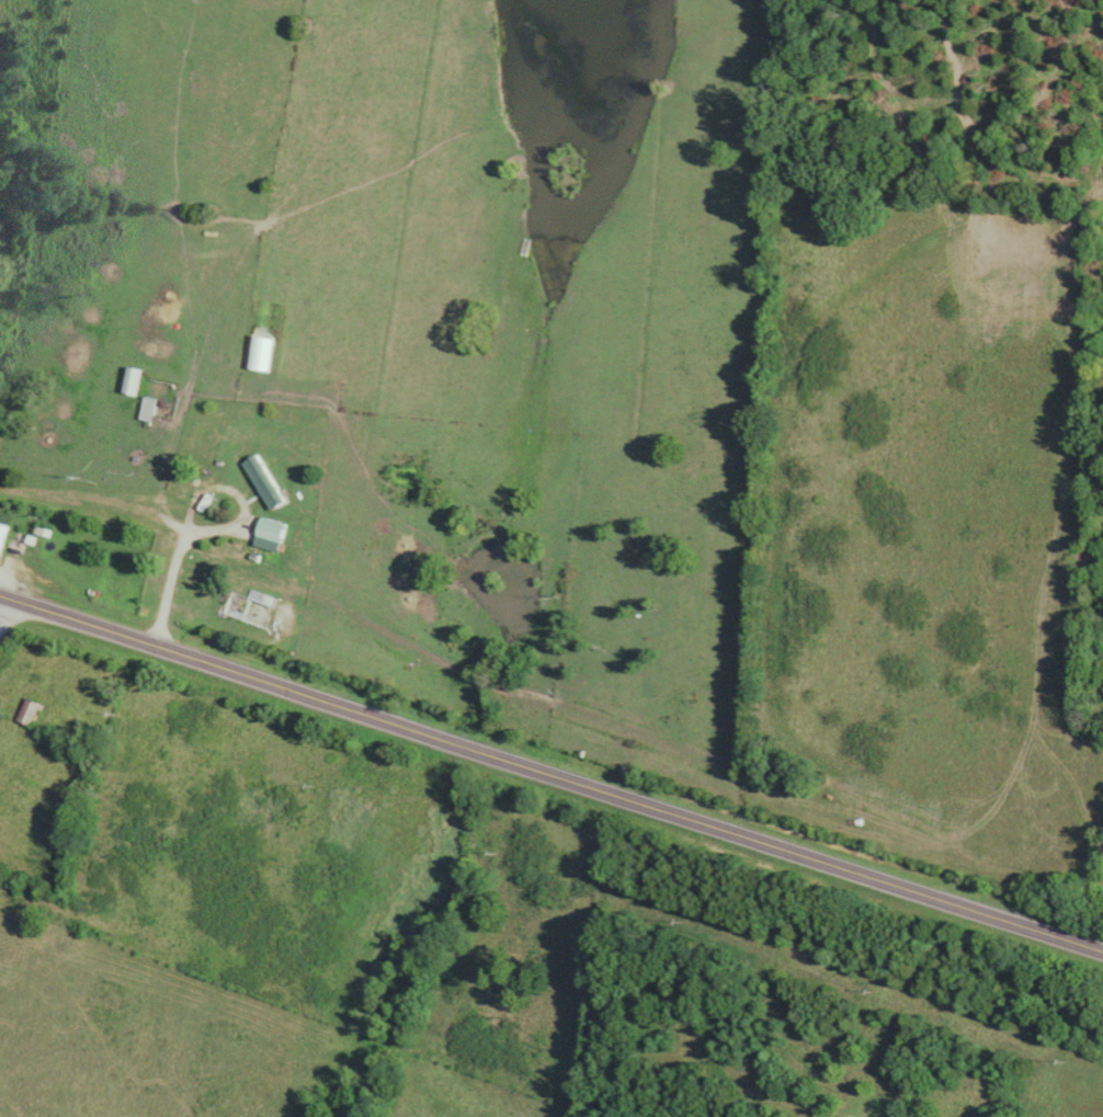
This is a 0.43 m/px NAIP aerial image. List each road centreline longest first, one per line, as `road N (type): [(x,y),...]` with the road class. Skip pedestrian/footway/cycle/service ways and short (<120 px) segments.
road 1 (secondary): [(0,604),(1102,951)]

